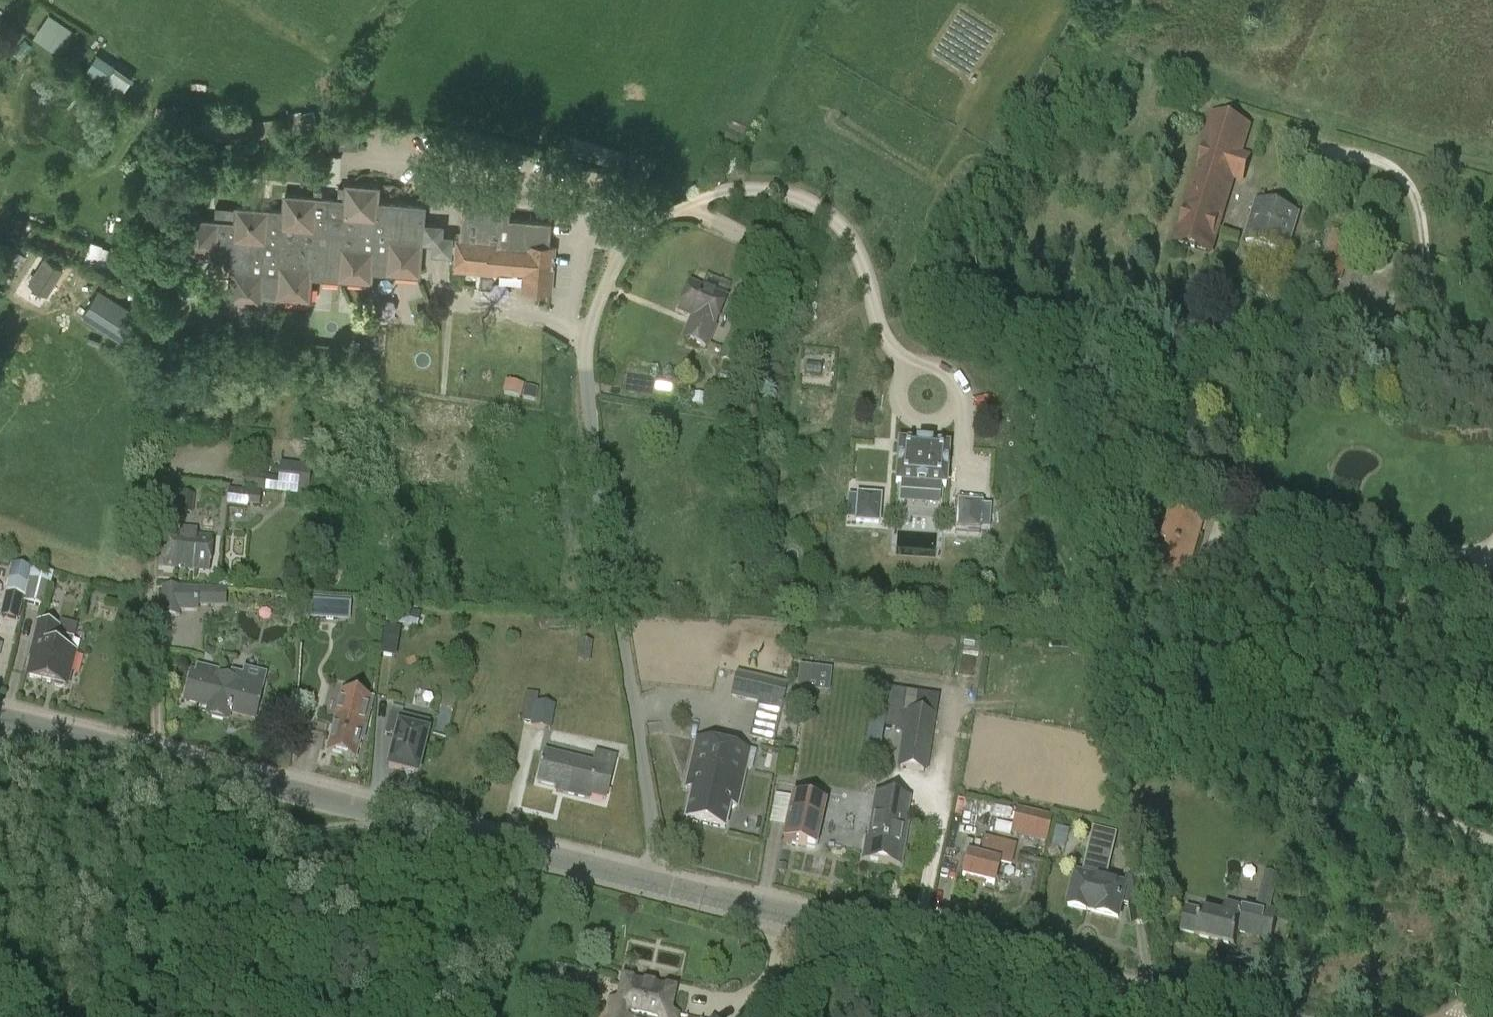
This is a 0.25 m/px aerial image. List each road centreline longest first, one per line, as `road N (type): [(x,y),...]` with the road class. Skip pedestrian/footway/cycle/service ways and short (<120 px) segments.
road 1 (unclassified): [(659,886),(586,376),(590,336),(623,246),(658,218)]
road 2 (tertiary): [(659,886),(0,716)]
road 3 (tertiary): [(1243,1016),(659,886)]
road 4 (track): [(658,218),(739,190),(772,190),(825,211),(848,235),(879,329),(896,354),(953,380),(949,415),(932,424),(913,420),(900,405),(899,375)]

